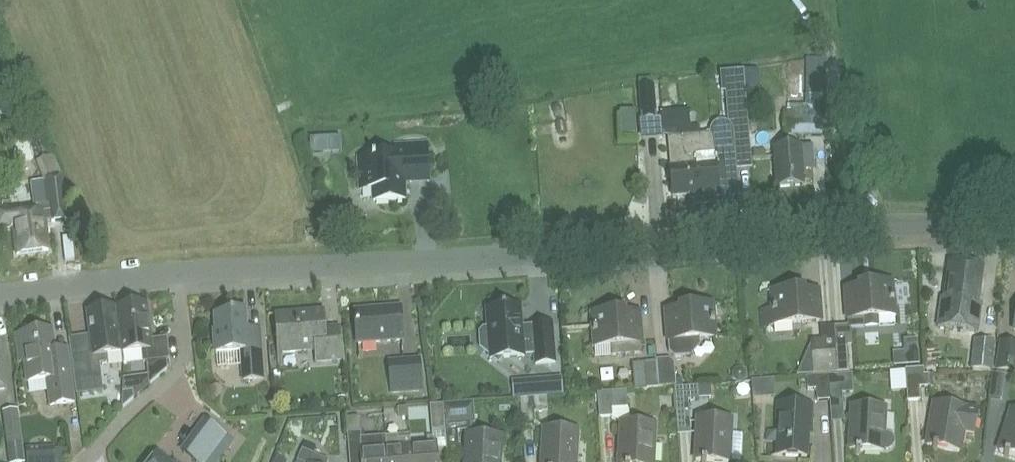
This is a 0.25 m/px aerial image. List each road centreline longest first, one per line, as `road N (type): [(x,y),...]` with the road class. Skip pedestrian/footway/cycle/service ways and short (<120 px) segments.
road 1 (residential): [(1014,230),(911,225),(175,272)]
road 2 (residential): [(86,461),(174,371),(181,301),(175,272)]
road 3 (residential): [(175,272),(0,294)]

